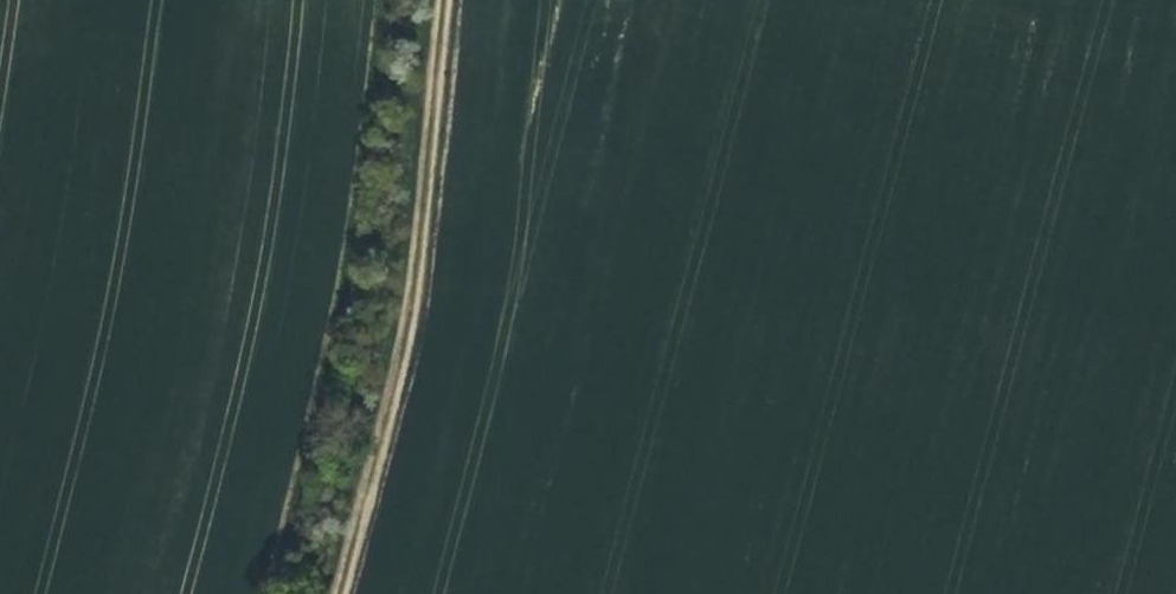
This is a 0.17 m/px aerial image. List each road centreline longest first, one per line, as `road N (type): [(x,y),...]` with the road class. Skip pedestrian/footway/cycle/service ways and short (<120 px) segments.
road 1 (track): [(352,593),(403,395),(443,95),(444,0)]

